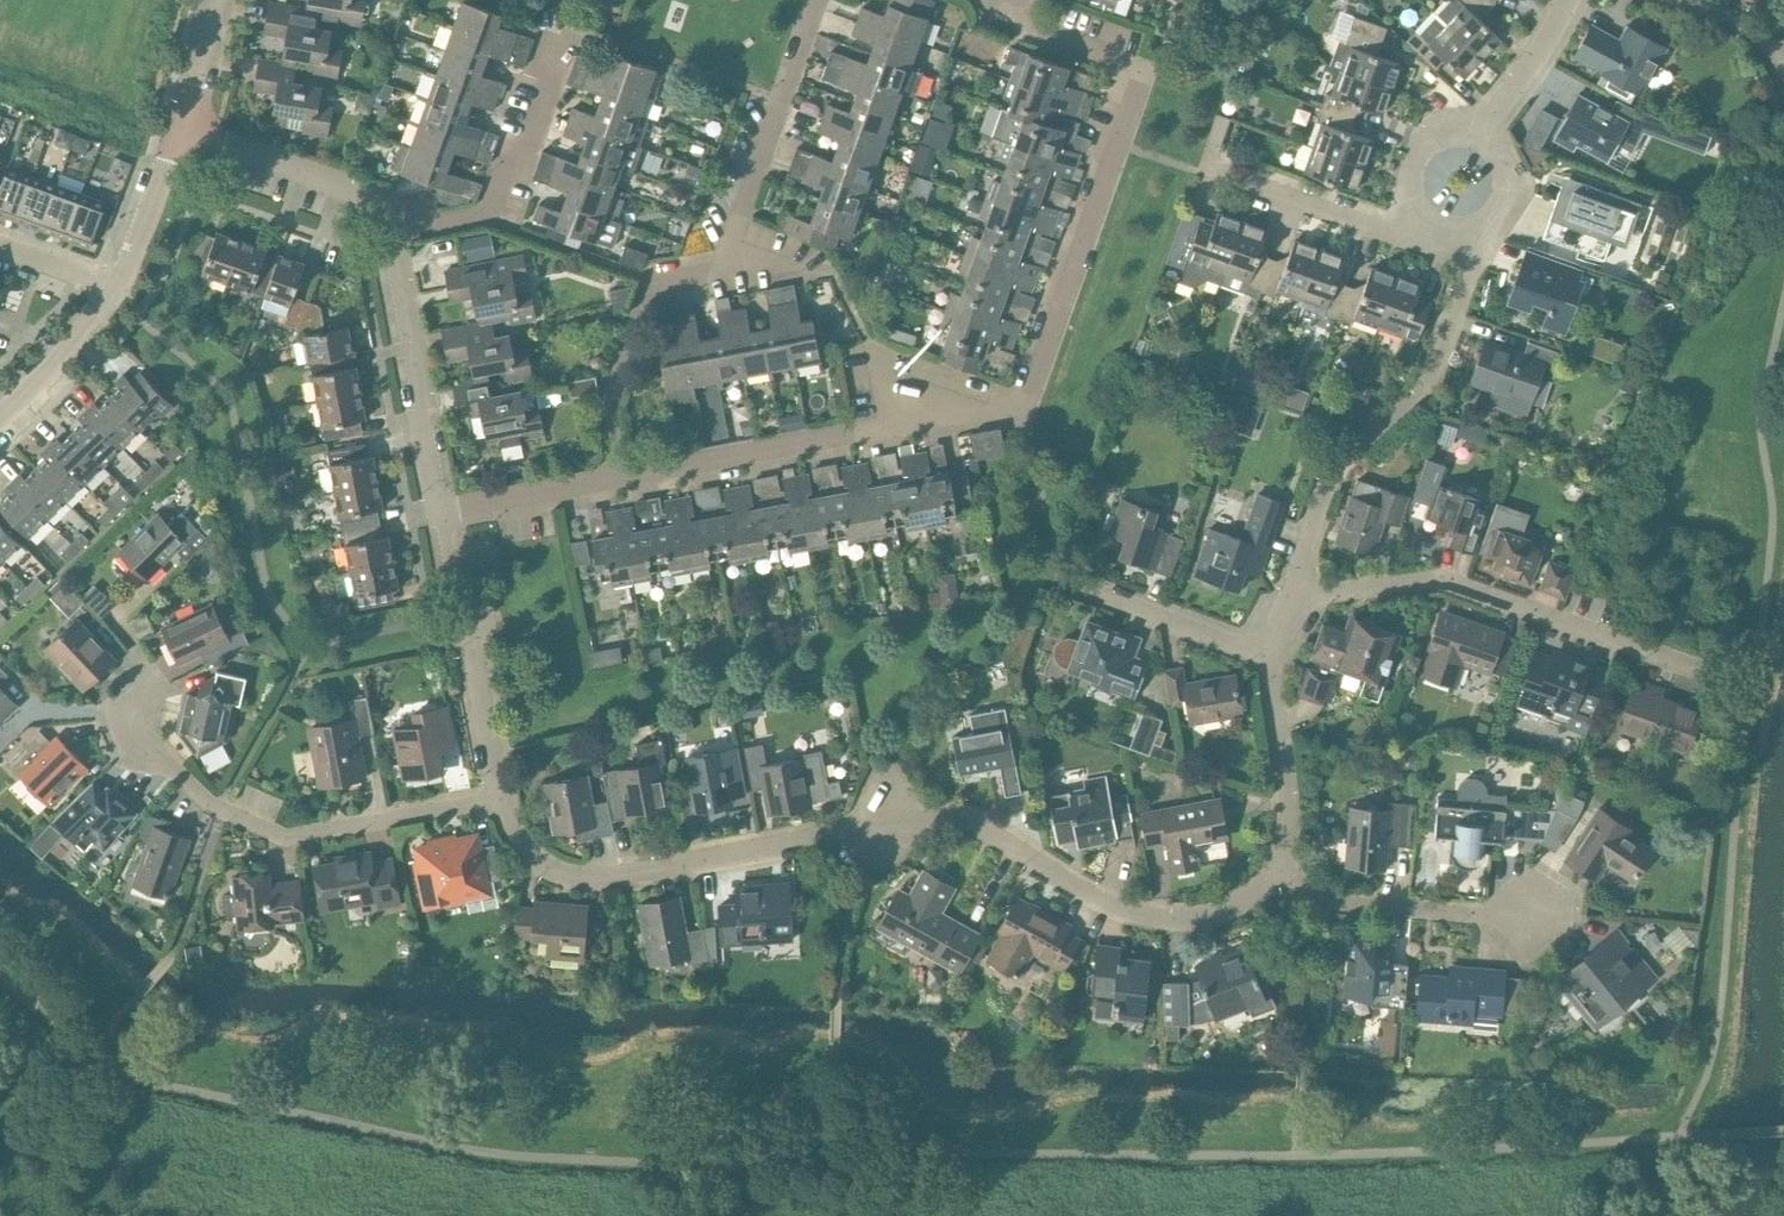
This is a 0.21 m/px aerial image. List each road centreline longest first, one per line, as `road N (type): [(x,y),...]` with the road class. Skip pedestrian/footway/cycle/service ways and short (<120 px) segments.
road 1 (residential): [(621,478),(1020,411),(1142,72),(1005,25),(1014,0)]
road 2 (residential): [(161,674),(131,708),(131,743),(211,804),(274,831),(306,833),(496,798)]
road 3 (residential): [(840,832),(931,818),(974,821),(1091,896),(1155,918),(1226,907),(1275,872)]
road 4 (residential): [(1290,590),(1453,582),(1737,680)]
road 5 (residential): [(1290,590),(1337,465),(1412,397),(1437,361),(1471,265),(1472,233)]
road 6 (residential): [(840,832),(575,878),(529,853),(496,798)]
road 7 (residential): [(567,33),(529,139),(489,207),(386,233)]
road 8 (residential): [(496,798),(440,514)]
road 9 (residential): [(440,514),(386,233)]
road 10 (residential): [(1275,872),(1345,904),(1540,916)]
road 11 (residential): [(621,478),(615,399),(637,322),(665,282),(721,263)]
road 12 (residential): [(721,263),(809,16)]
road 13 (residential): [(386,233),(368,195),(178,129)]
road 14 (residential): [(1198,172),(1386,235),(1404,235),(1424,219)]
road 15 (residential): [(1275,872),(1288,819),(1269,653)]
road 16 (residential): [(1269,653),(1084,586)]
road 17 (residential): [(440,514),(621,478)]
road 18 (unclassified): [(116,289),(178,129)]
road 19 (unclassified): [(0,411),(116,289)]
road 20 (residential): [(1483,127),(1564,0)]
road 21 (residential): [(1483,127),(1447,125),(1417,147),(1407,181),(1424,219)]
road 22 (residential): [(1472,233),(1502,216),(1516,185),(1509,151),(1483,127)]
road 23 (unclassified): [(178,129),(219,0)]
road 24 (residential): [(0,246),(116,289)]

